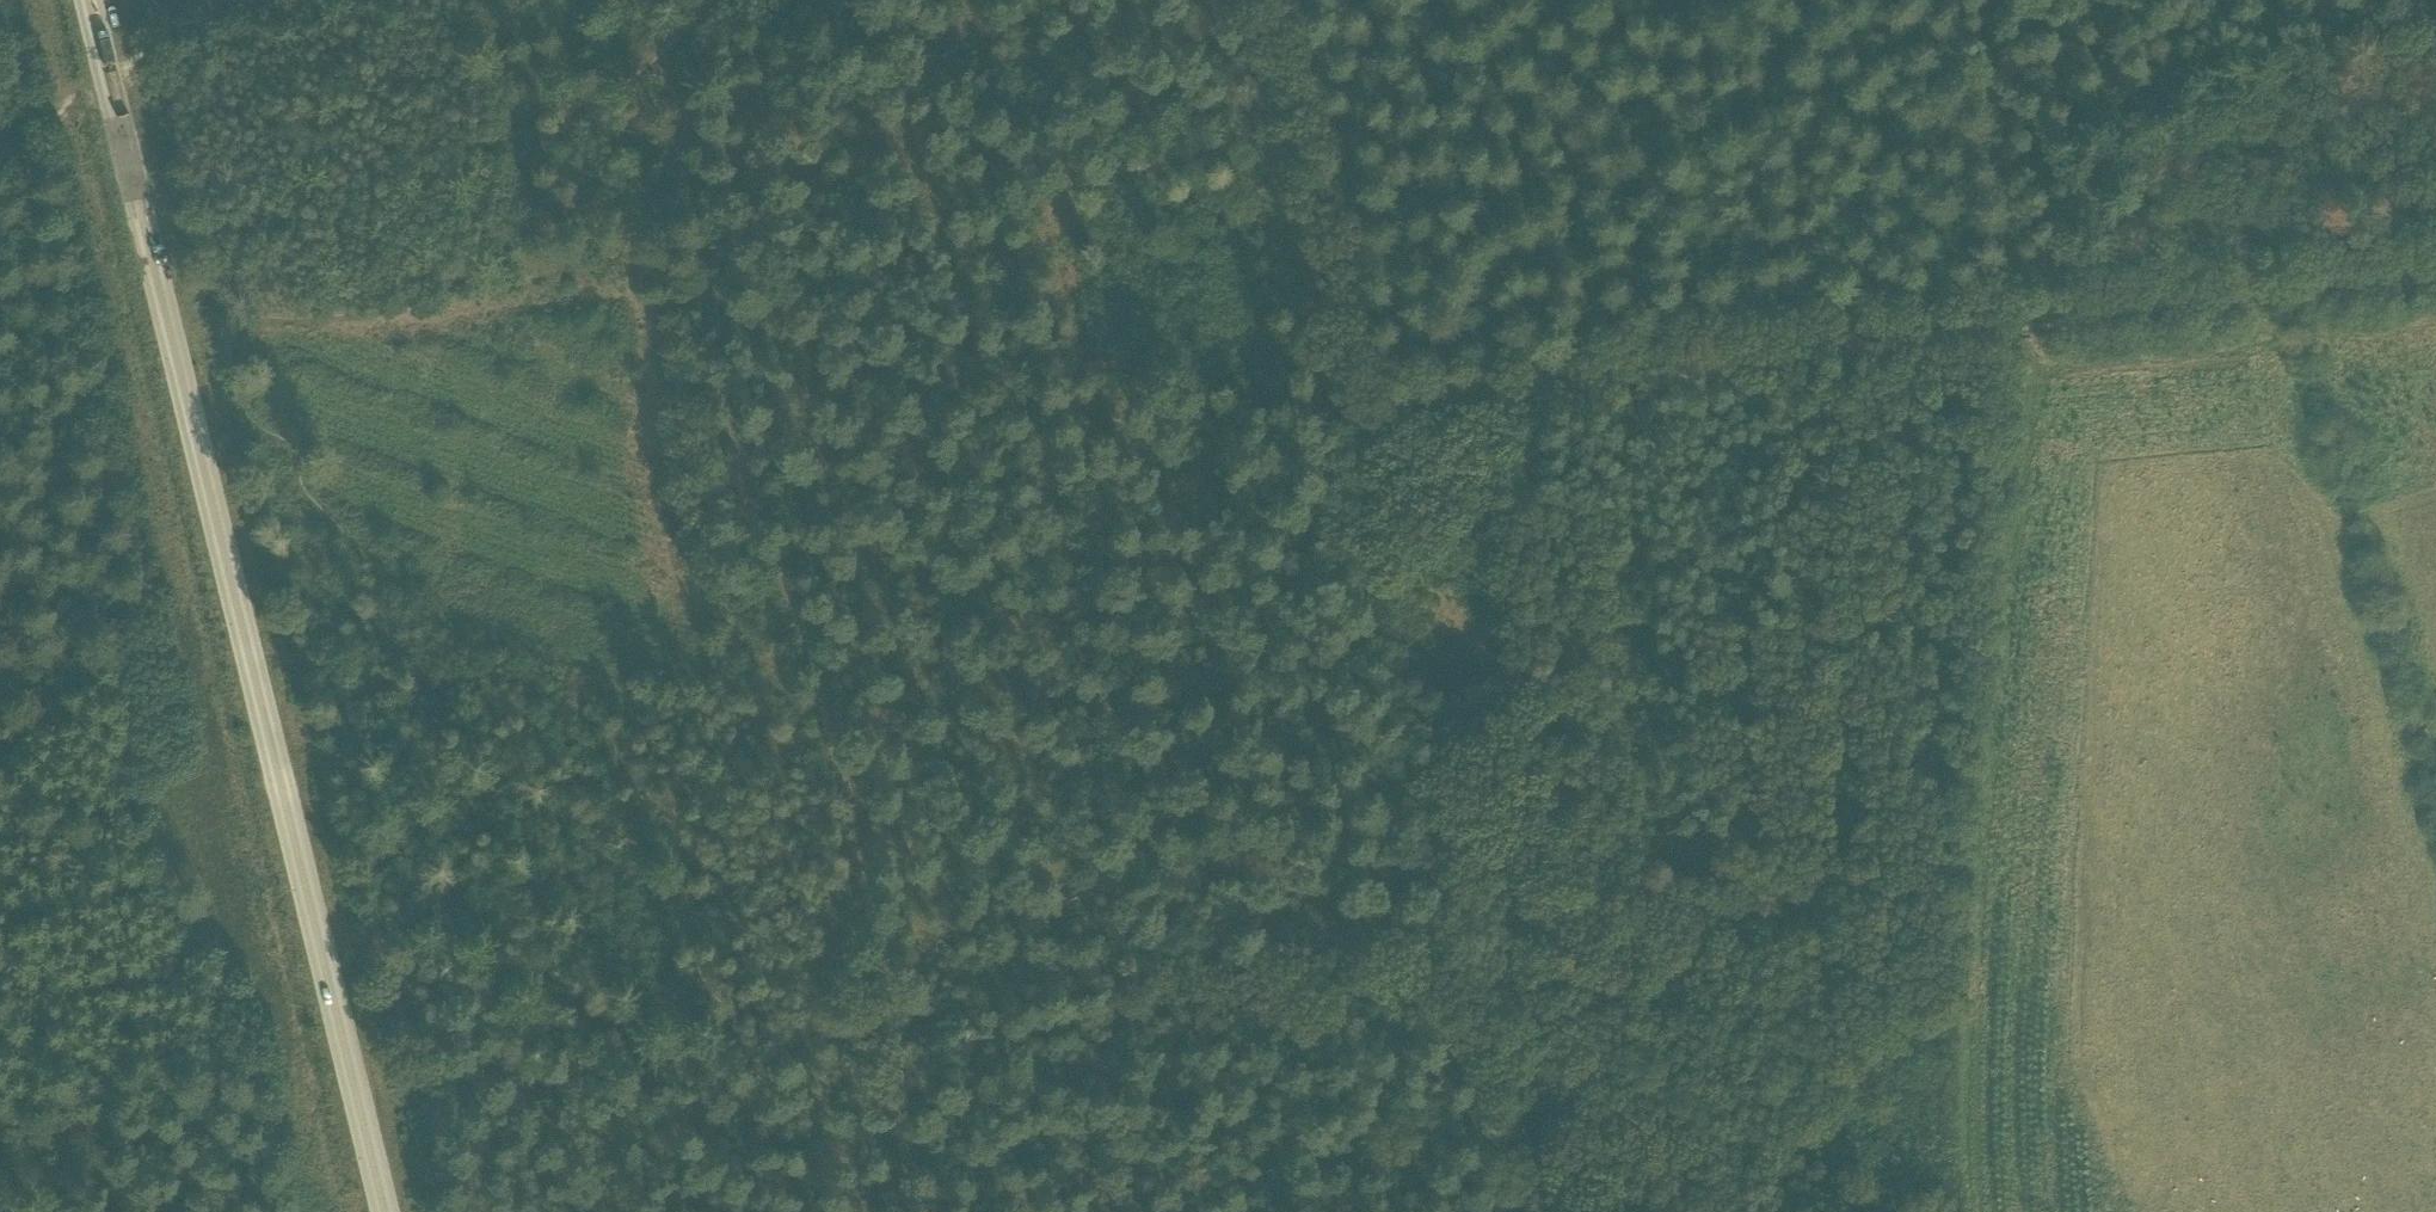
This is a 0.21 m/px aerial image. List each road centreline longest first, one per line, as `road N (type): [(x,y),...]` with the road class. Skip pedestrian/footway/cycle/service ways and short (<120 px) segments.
road 1 (tertiary): [(385,1211),(90,0)]
road 2 (track): [(1392,400),(2435,268)]
road 3 (track): [(0,1140),(360,1112)]
road 4 (track): [(1263,116),(1338,401),(1392,400)]
road 5 (track): [(247,0),(108,73),(23,128)]

